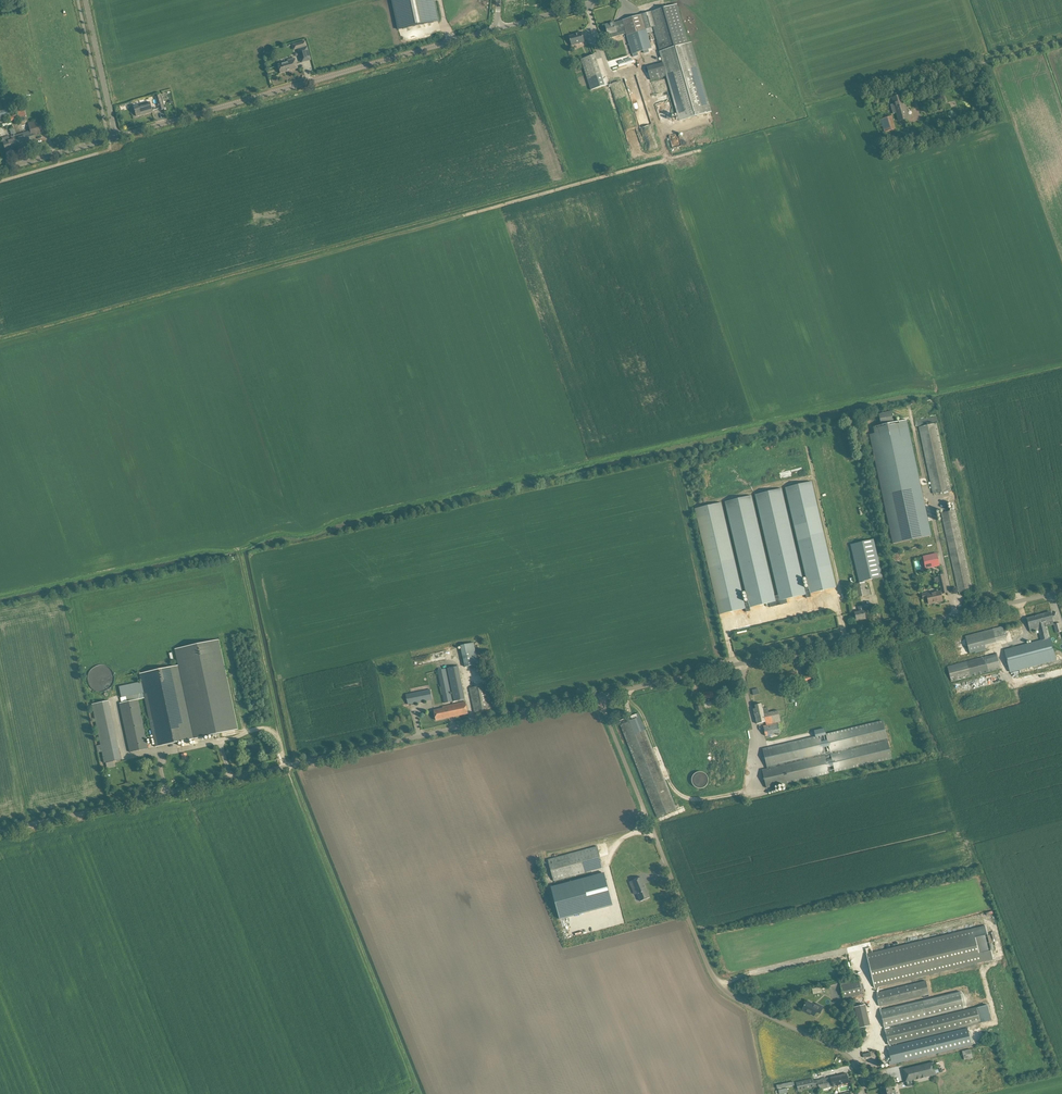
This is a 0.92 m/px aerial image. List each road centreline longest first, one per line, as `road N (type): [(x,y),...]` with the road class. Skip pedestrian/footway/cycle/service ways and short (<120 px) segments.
road 1 (track): [(765,134),(0,346)]
road 2 (unclassified): [(0,828),(596,695)]
road 3 (unclassified): [(865,1093),(851,1057),(745,1004),(718,981),(596,695)]
road 4 (unclassified): [(596,695),(1061,594)]
road 5 (unclassified): [(114,138),(499,29)]
road 6 (unclassified): [(114,138),(84,0)]

